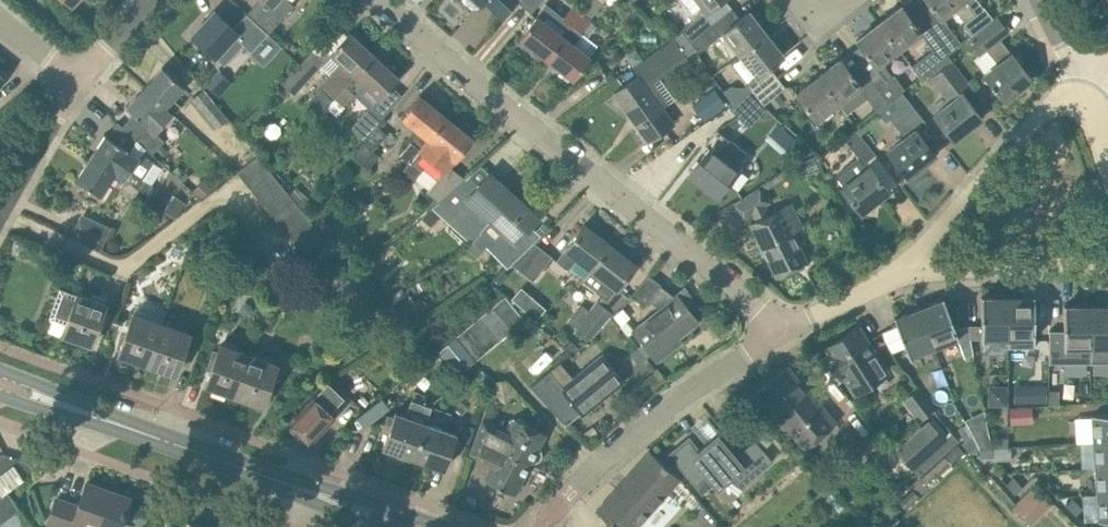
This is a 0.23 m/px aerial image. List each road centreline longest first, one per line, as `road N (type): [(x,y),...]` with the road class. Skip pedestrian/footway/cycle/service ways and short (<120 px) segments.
road 1 (residential): [(786,328),(493,97),(385,0)]
road 2 (primary): [(412,526),(90,413)]
road 3 (unclassified): [(534,526),(607,454),(786,328)]
road 4 (residential): [(904,274),(1045,110),(1086,80)]
road 5 (unclassified): [(904,274),(1107,260)]
road 6 (residential): [(0,210),(77,76)]
road 7 (unclassified): [(786,328),(904,274)]

